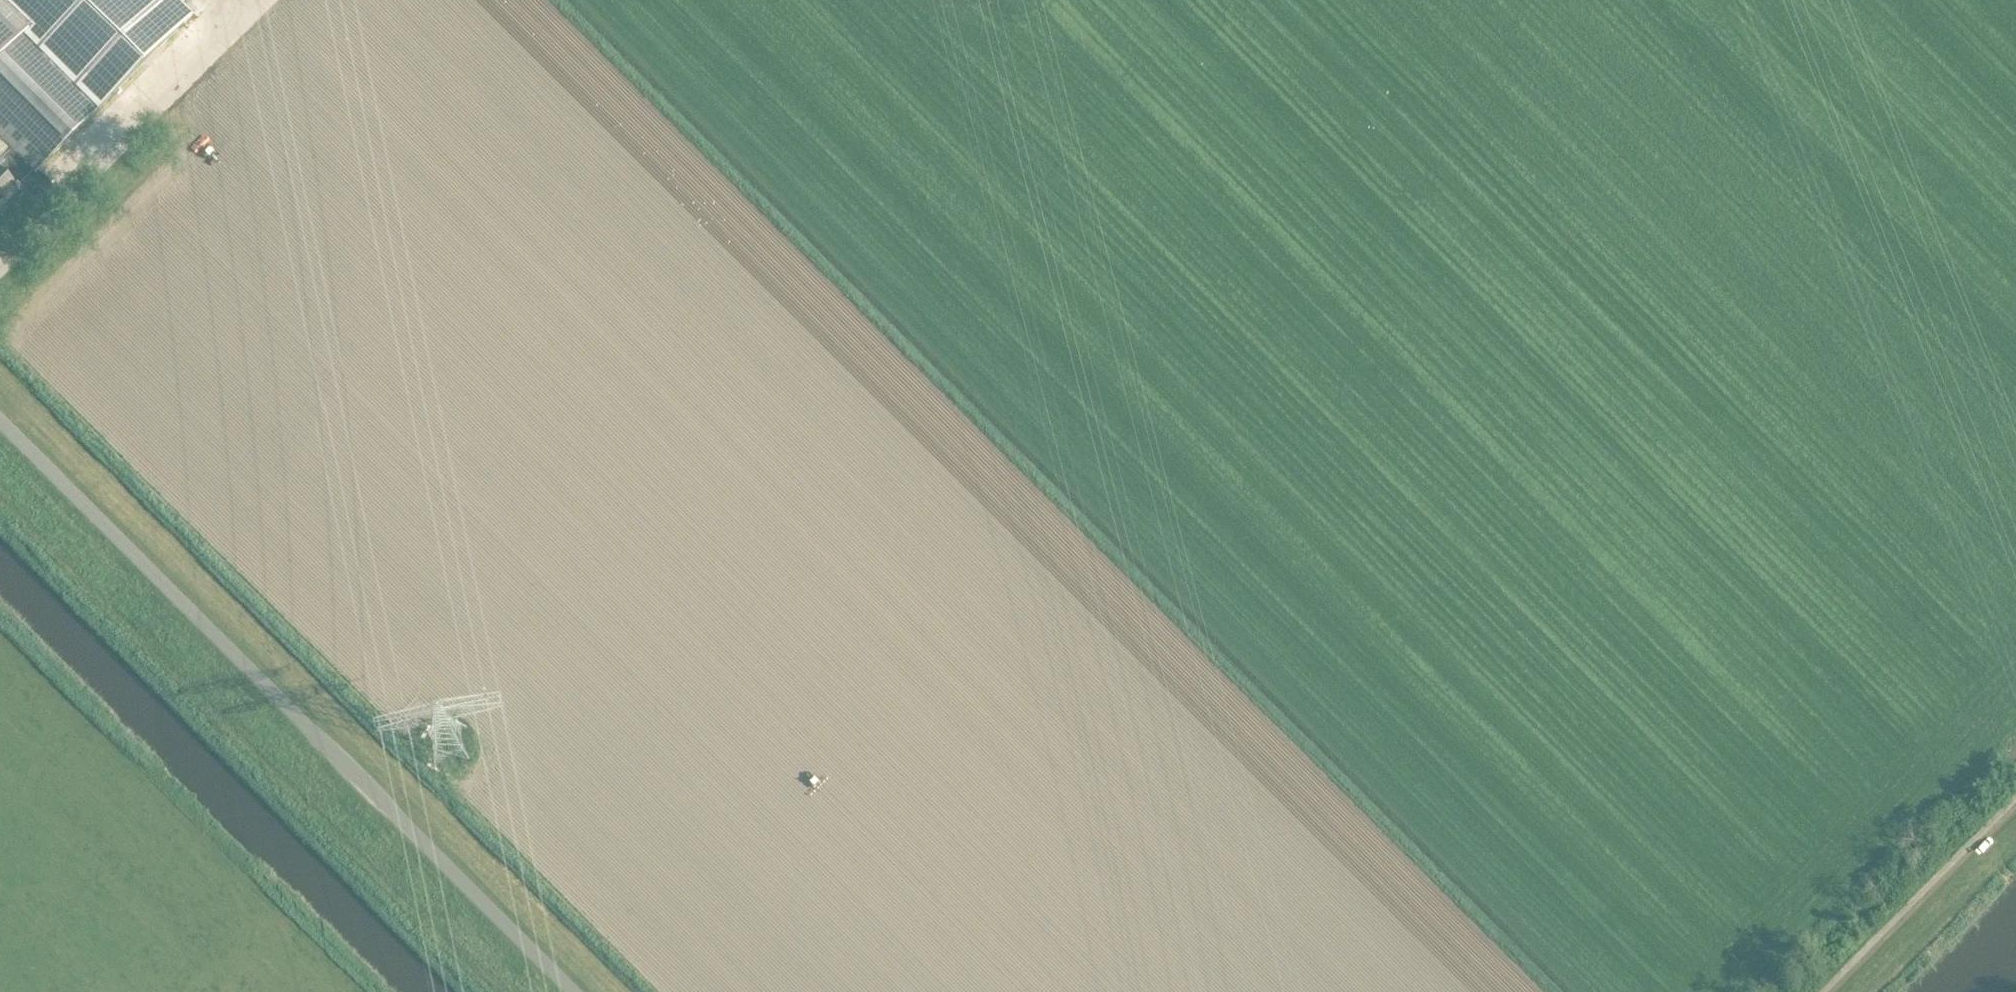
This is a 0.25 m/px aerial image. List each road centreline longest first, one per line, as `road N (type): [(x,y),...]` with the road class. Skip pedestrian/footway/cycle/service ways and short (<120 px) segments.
road 1 (unclassified): [(556,991),(0,429)]

